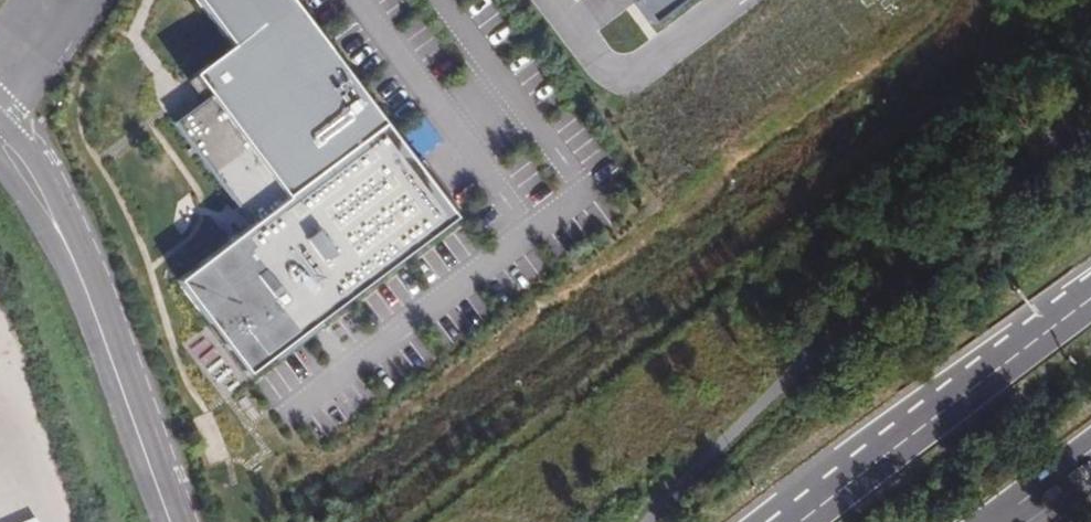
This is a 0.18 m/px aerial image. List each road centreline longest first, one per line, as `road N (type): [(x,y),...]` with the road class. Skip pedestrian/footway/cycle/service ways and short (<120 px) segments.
road 1 (unclassified): [(0,150),(25,176),(87,293),(169,521)]
road 2 (trunk): [(1090,299),(805,521)]

